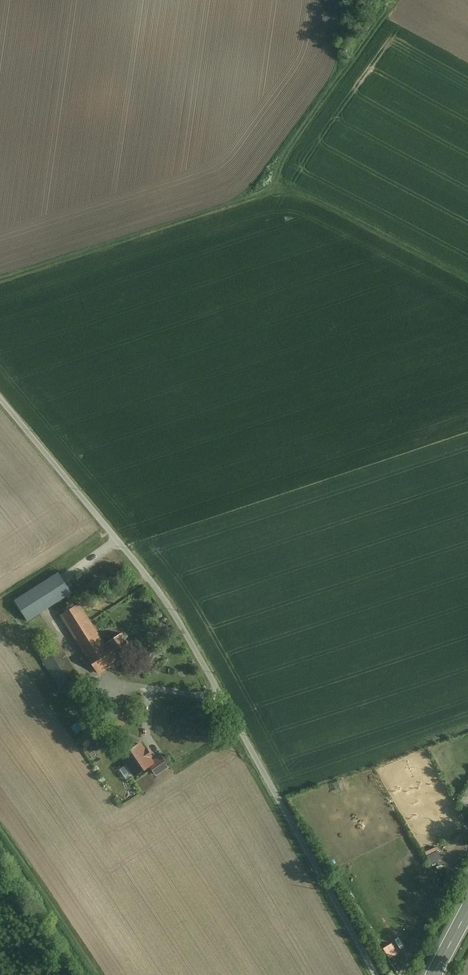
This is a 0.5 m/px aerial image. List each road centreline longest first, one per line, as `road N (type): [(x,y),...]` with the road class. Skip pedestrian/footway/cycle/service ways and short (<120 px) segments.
road 1 (unclassified): [(376,974),(184,630),(0,396)]
road 2 (track): [(0,279),(273,187),(310,197),(467,280)]
road 3 (track): [(273,187),(272,172),(394,0)]

